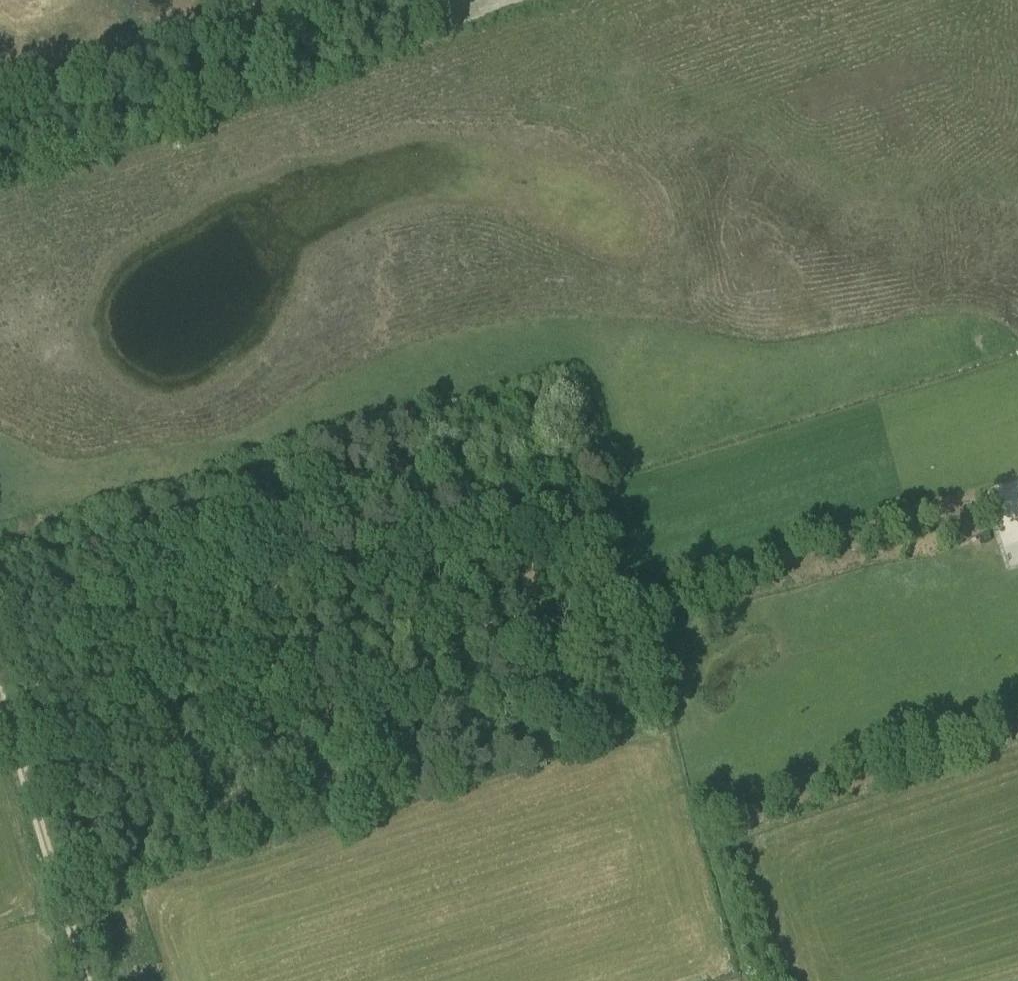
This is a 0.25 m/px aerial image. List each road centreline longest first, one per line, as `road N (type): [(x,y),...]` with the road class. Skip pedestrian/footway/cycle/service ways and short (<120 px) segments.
road 1 (track): [(0,684),(91,980)]

